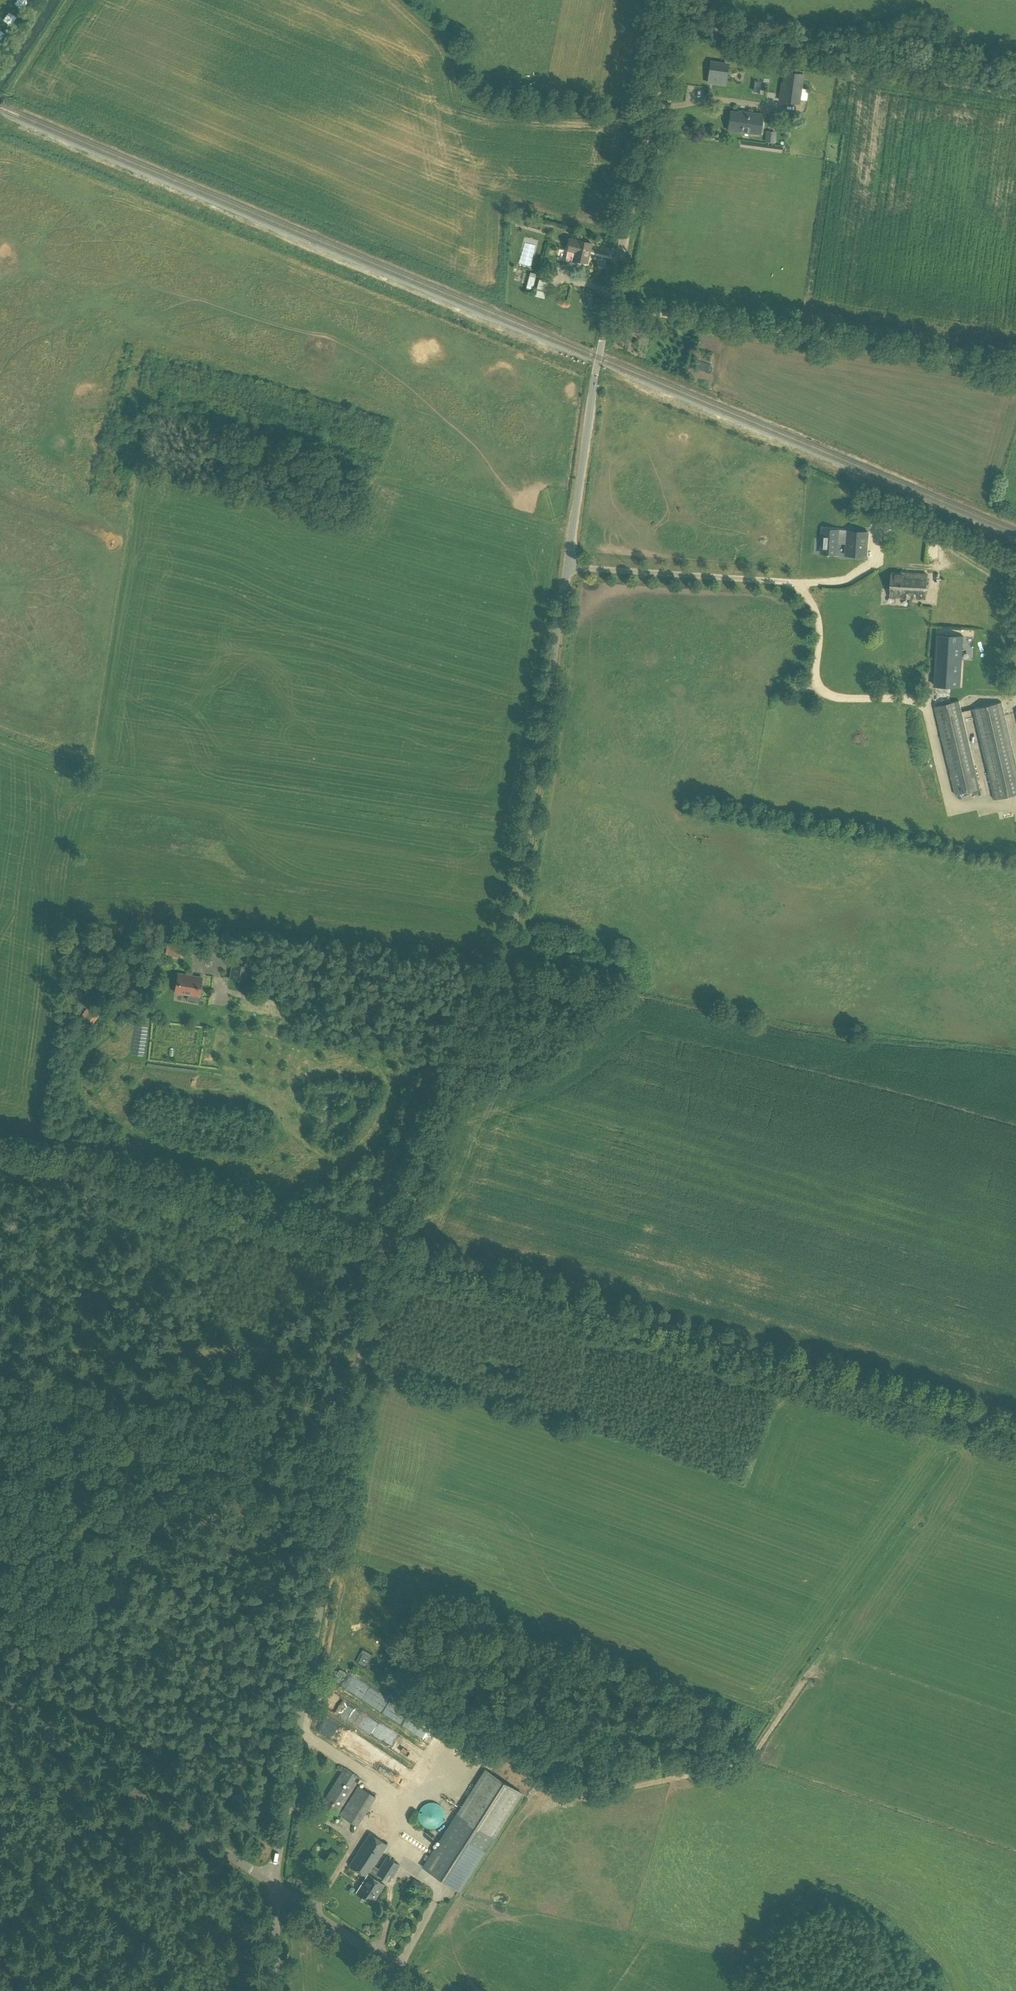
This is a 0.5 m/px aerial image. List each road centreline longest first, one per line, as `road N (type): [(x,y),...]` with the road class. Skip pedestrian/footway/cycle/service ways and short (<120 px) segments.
road 1 (unclassified): [(273,1885),(383,1245),(478,1035),(515,913),(591,404),(671,0)]
road 2 (track): [(1015,1427),(326,1231)]
road 3 (track): [(1015,367),(611,303)]
road 4 (track): [(326,1231),(0,1147)]
road 5 (unclassified): [(273,1885),(0,1698)]
road 6 (unclassified): [(430,1990),(273,1885)]

